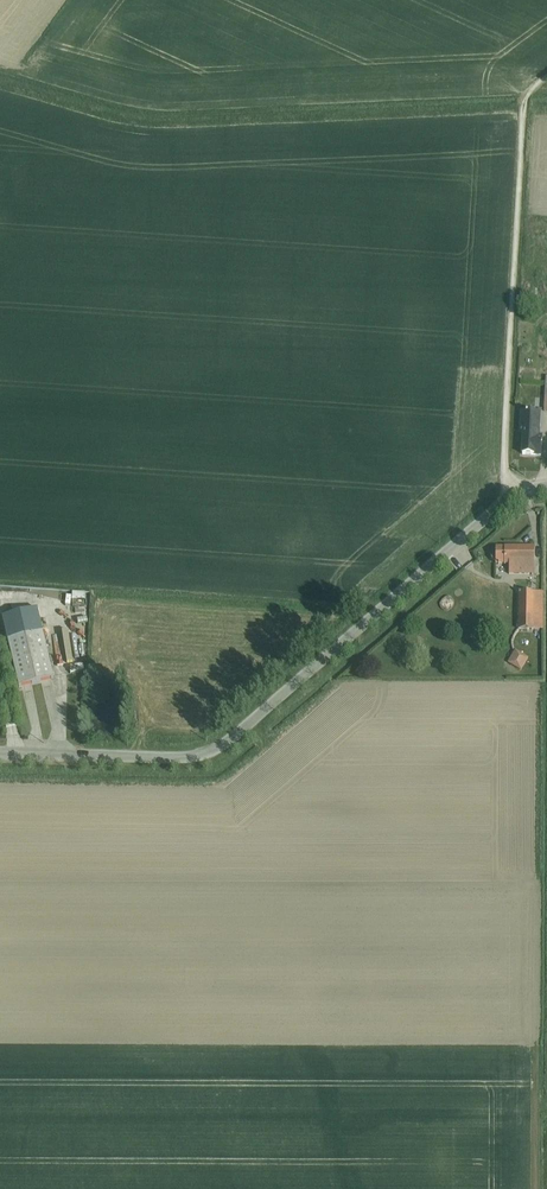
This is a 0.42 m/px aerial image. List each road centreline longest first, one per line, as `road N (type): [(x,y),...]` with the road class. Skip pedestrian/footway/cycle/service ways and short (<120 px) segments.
road 1 (unclassified): [(0,753),(176,758),(213,752),(500,507),(546,487)]
road 2 (track): [(546,76),(528,96),(522,117),(505,461),(516,496)]

